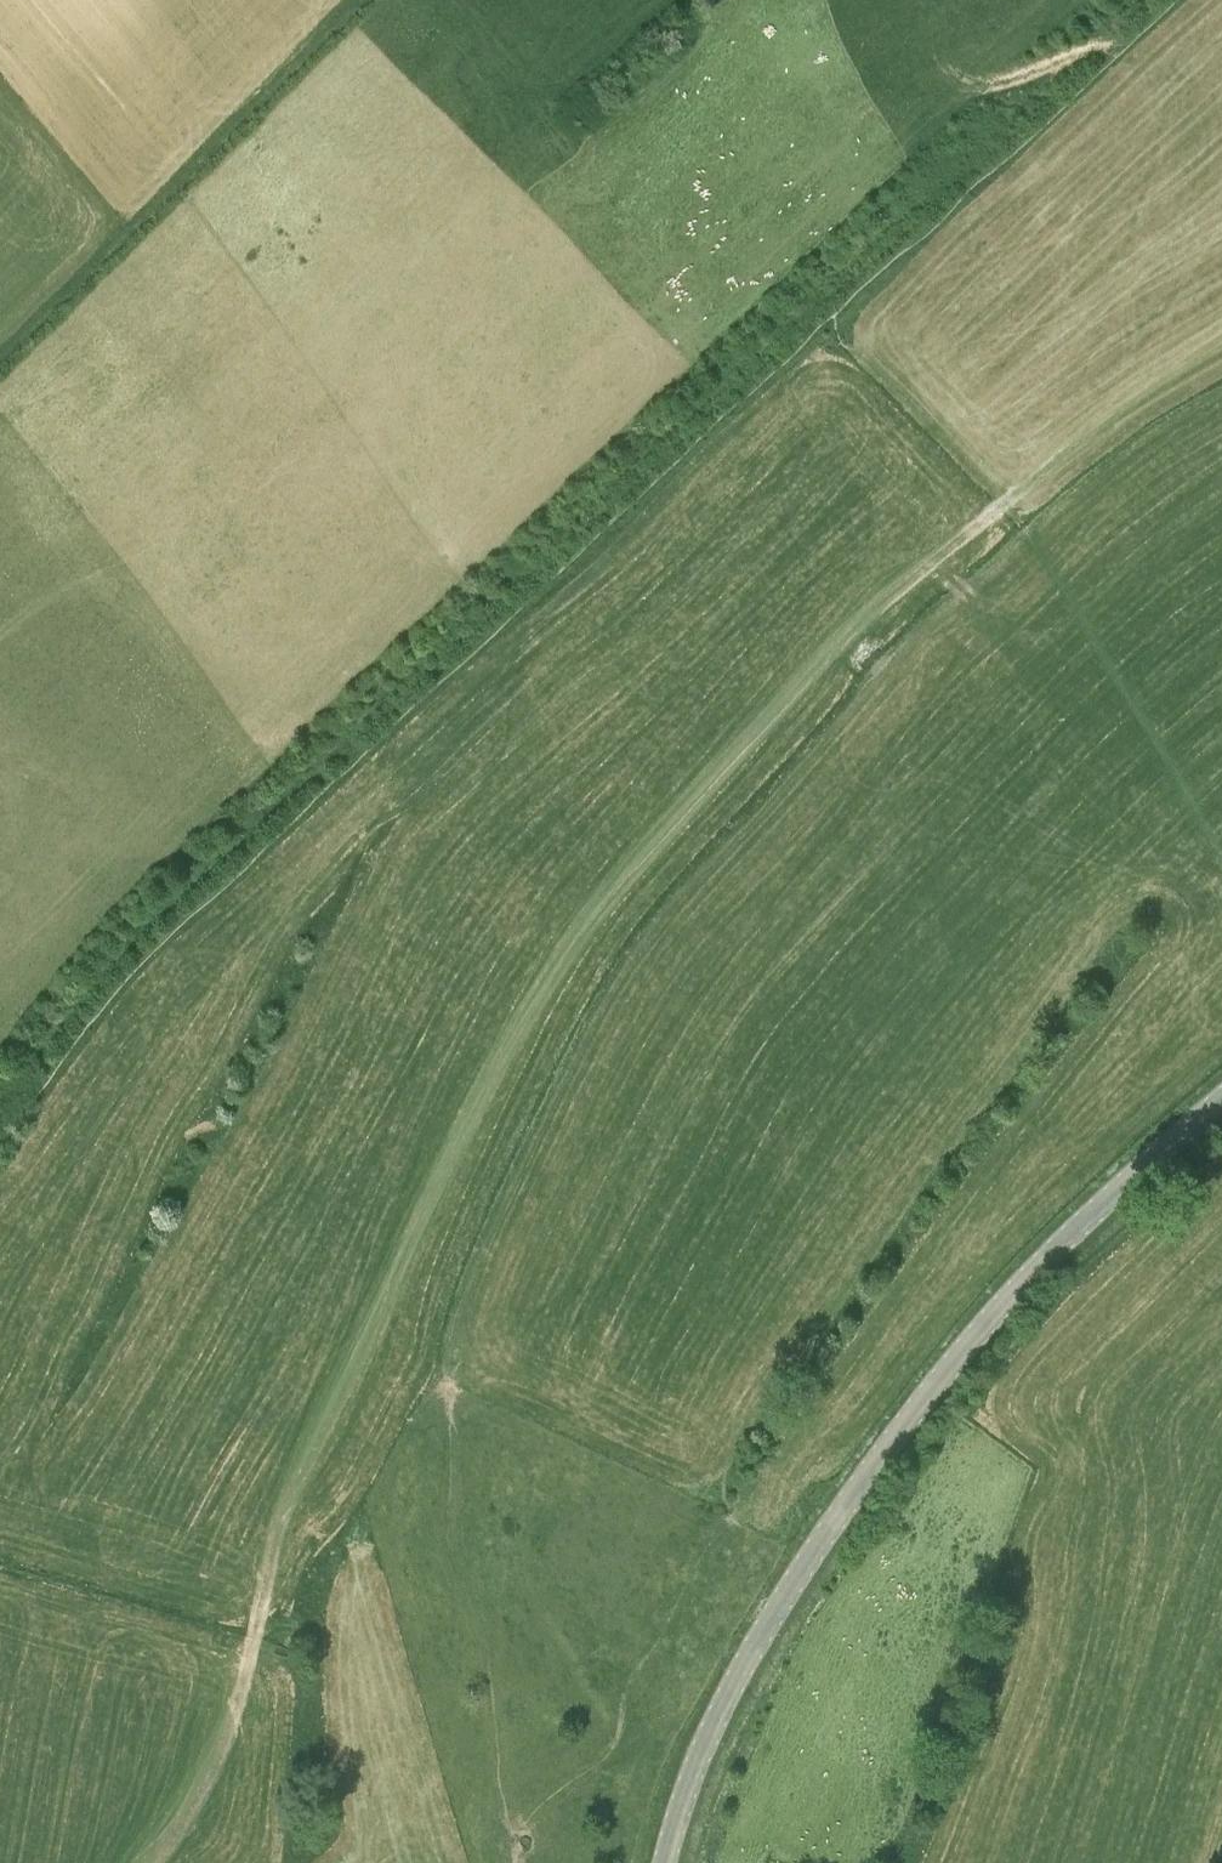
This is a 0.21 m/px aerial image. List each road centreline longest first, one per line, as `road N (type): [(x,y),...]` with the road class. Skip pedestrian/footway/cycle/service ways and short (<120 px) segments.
road 1 (tertiary): [(665,1862),(709,1734),(815,1547),(974,1331),(1087,1217),(1221,1101)]

